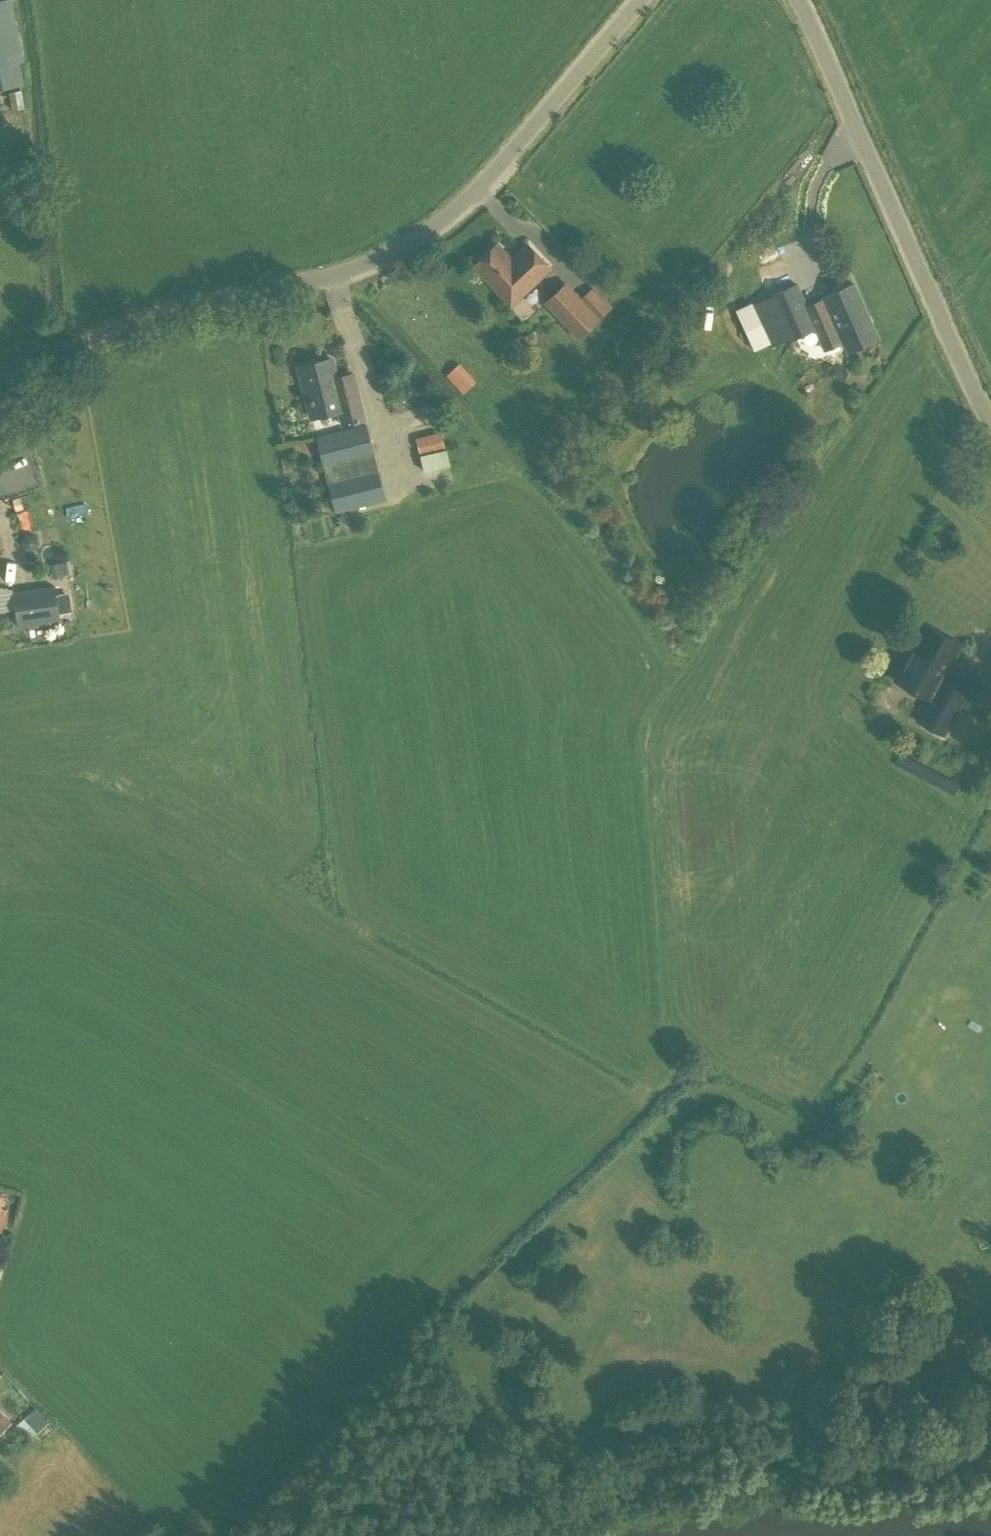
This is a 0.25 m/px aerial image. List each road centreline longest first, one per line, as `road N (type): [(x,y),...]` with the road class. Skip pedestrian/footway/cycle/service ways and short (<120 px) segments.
road 1 (unclassified): [(643,0),(457,210),(400,249),(335,275),(128,321),(65,354),(0,412)]
road 2 (unclassified): [(990,417),(799,0)]

